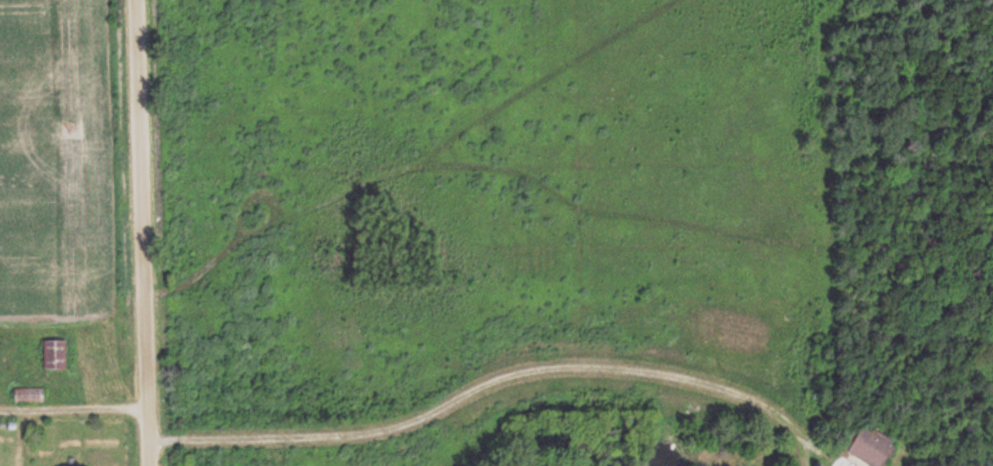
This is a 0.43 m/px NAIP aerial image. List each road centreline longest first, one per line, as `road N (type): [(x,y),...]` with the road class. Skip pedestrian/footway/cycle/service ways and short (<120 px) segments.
road 1 (residential): [(141,465),(127,0)]

